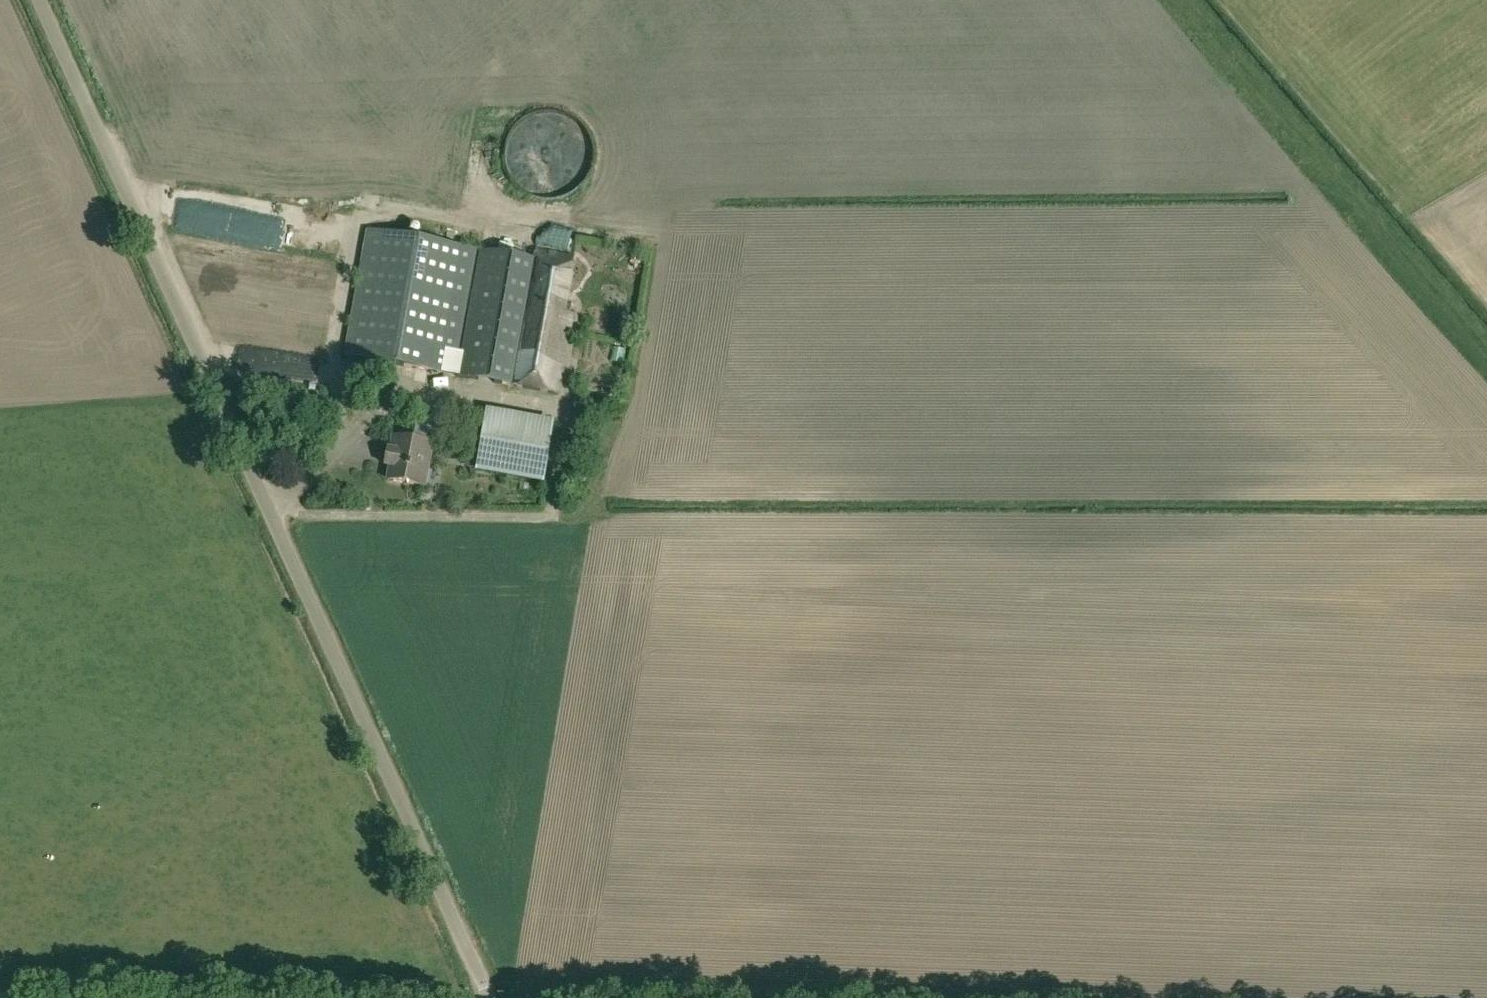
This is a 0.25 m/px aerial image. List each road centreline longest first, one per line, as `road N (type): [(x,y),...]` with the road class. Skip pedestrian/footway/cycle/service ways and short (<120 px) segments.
road 1 (unclassified): [(487,997),(37,0)]

